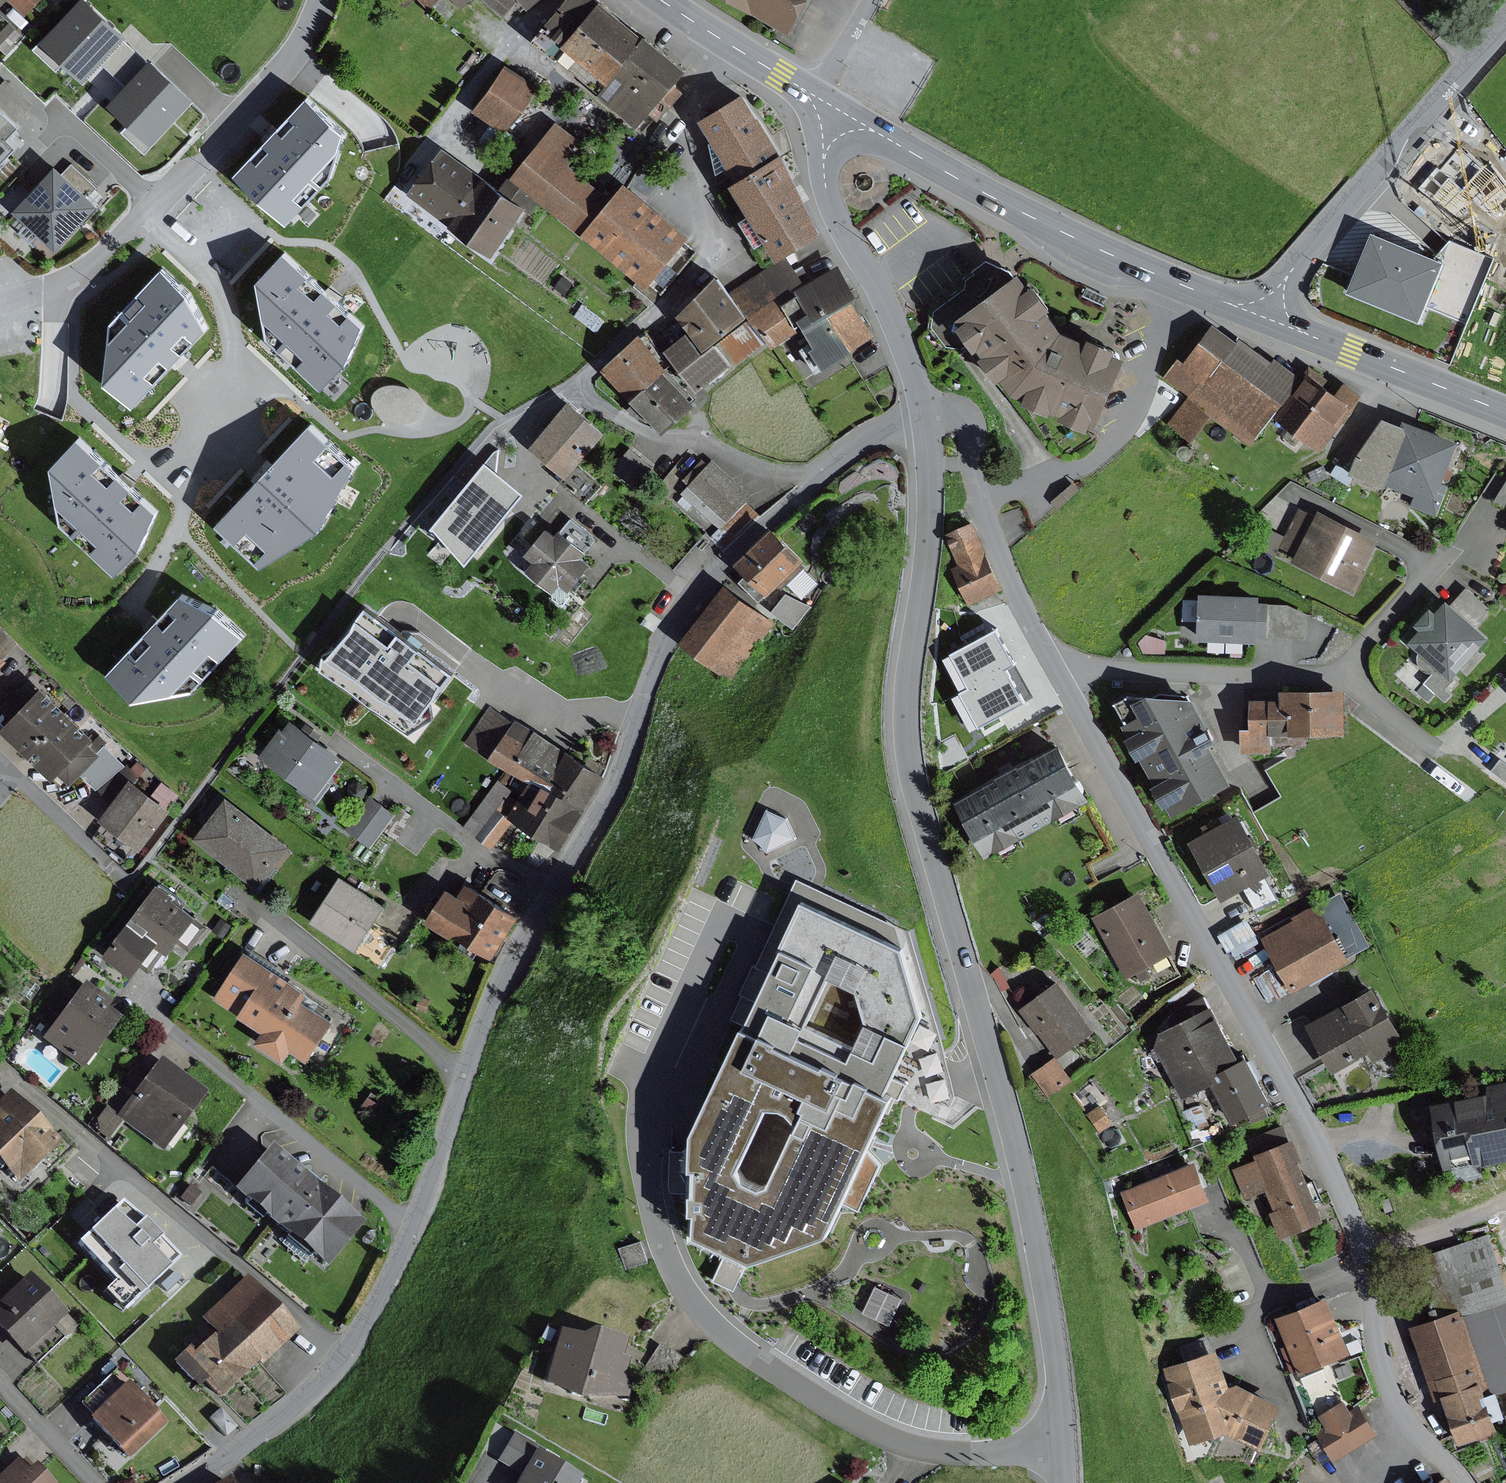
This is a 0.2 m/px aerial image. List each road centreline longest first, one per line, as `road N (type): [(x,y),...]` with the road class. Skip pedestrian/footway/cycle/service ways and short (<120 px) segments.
road 1 (residential): [(187,1482),(300,1401),(342,1359),(408,1256),(510,959),(560,890),(626,761),(666,640),(729,559),(846,449),(925,417)]
road 2 (residential): [(925,417),(929,548),(909,671),(912,764),(1016,1137),(1047,1291),(1063,1437)]
road 3 (residential): [(1053,665),(1247,1012),(1356,1232),(1384,1383),(1466,1482)]
road 4 (residential): [(1063,1437),(988,1453),(926,1448),(881,1432),(765,1365),(713,1322),(682,1278),(653,1199),(641,1118)]
road 5 (tertiary): [(840,111),(1111,256),(1257,314)]
road 6 (residential): [(321,0),(306,38),(268,87),(99,261),(59,285),(0,299)]
road 7 (residential): [(1257,314),(1505,26)]
road 8 (residential): [(925,417),(895,320),(829,199),(824,157),(840,111)]
road 9 (residential): [(925,417),(957,415),(971,435),(983,501),(1053,665)]
road 10 (residential): [(1053,665),(1207,677),(1350,675)]
road 11 (tertiary): [(1257,314),(1505,414)]
road 12 (tertiary): [(663,0),(812,94)]
road 13 (track): [(1358,1255),(1407,1244),(1505,1200)]
road 14 (residential): [(1350,675),(1432,571)]

